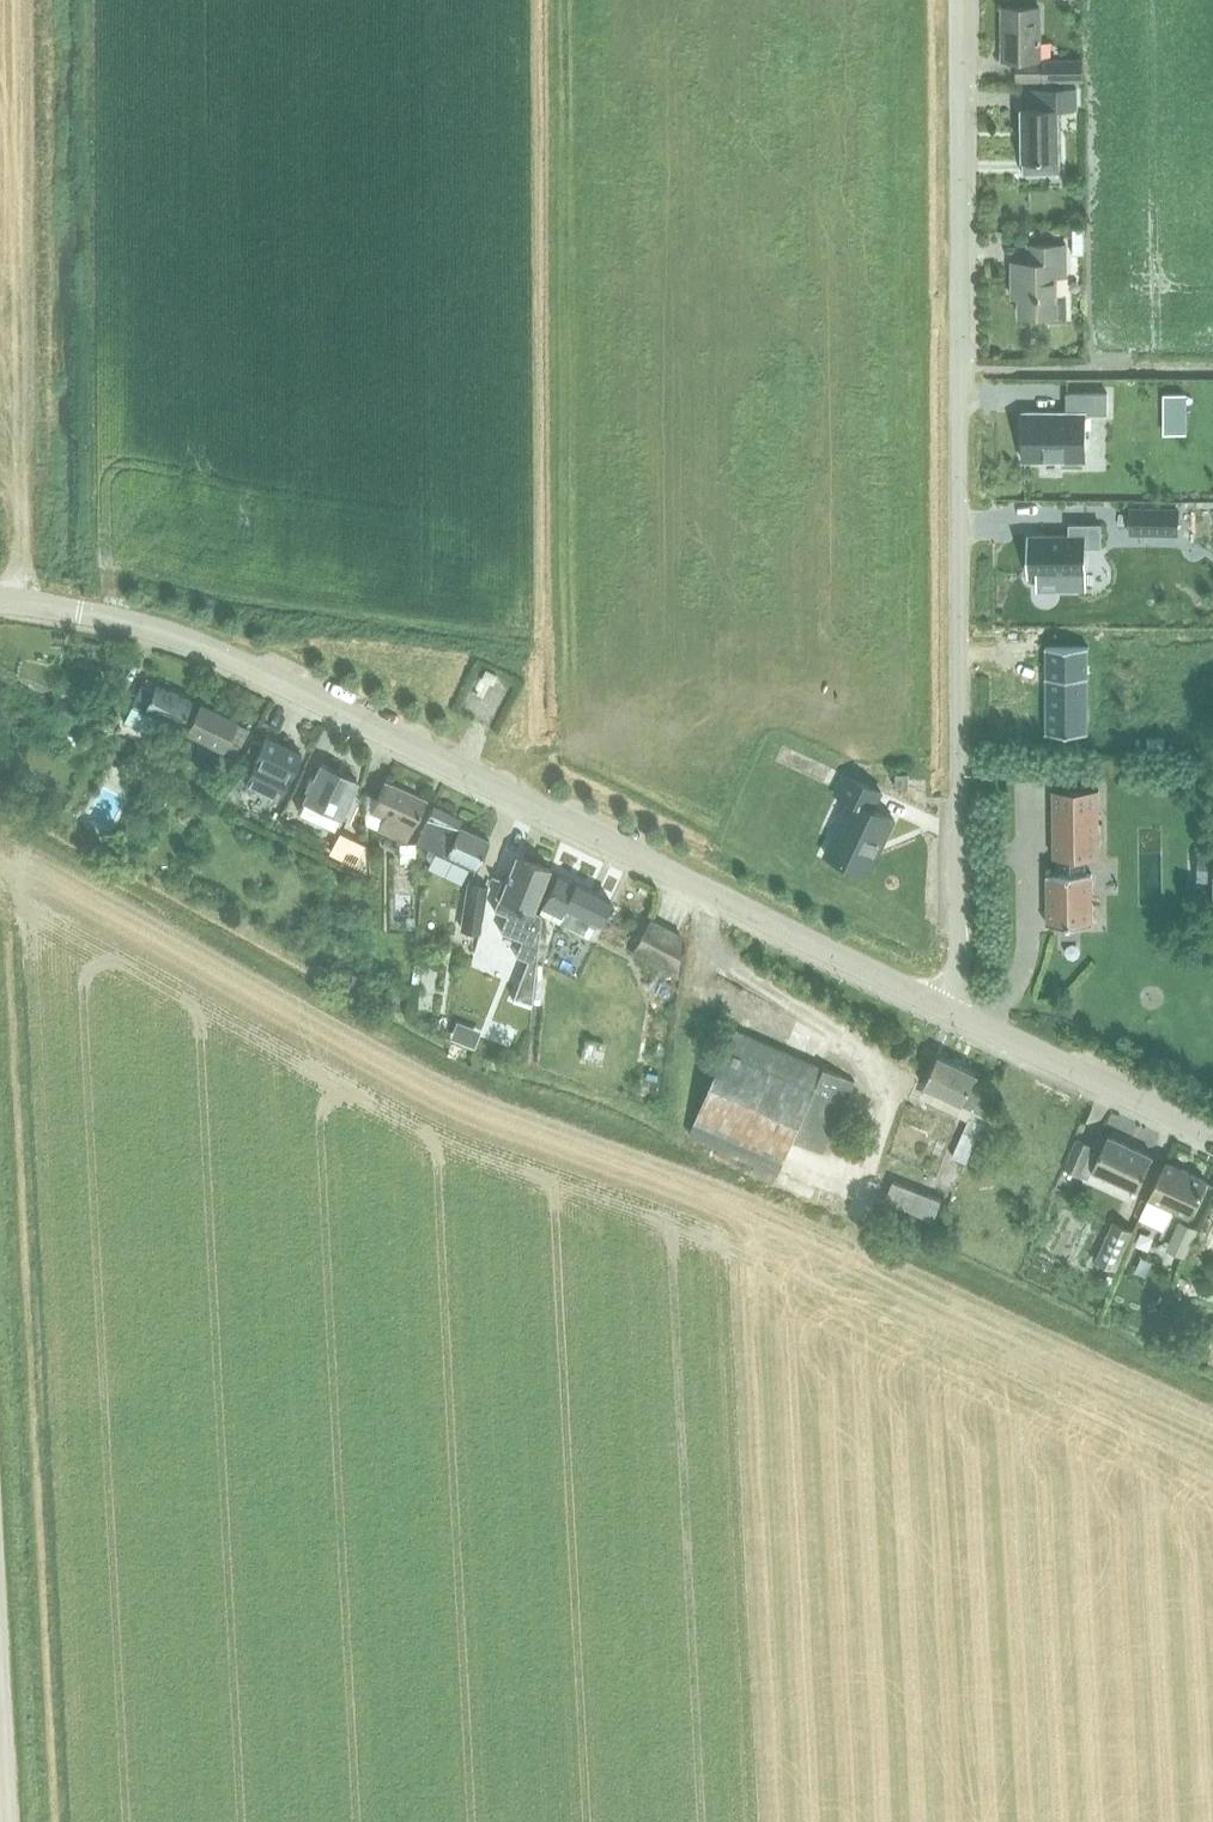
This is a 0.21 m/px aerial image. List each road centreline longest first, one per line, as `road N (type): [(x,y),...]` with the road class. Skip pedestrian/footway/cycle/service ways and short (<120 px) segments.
road 1 (tertiary): [(948,1011),(215,649),(0,600)]
road 2 (unclassified): [(948,1011),(956,985),(954,0)]
road 3 (tertiary): [(1212,1136),(948,1011)]
road 4 (unclassified): [(13,1821),(0,1558)]

